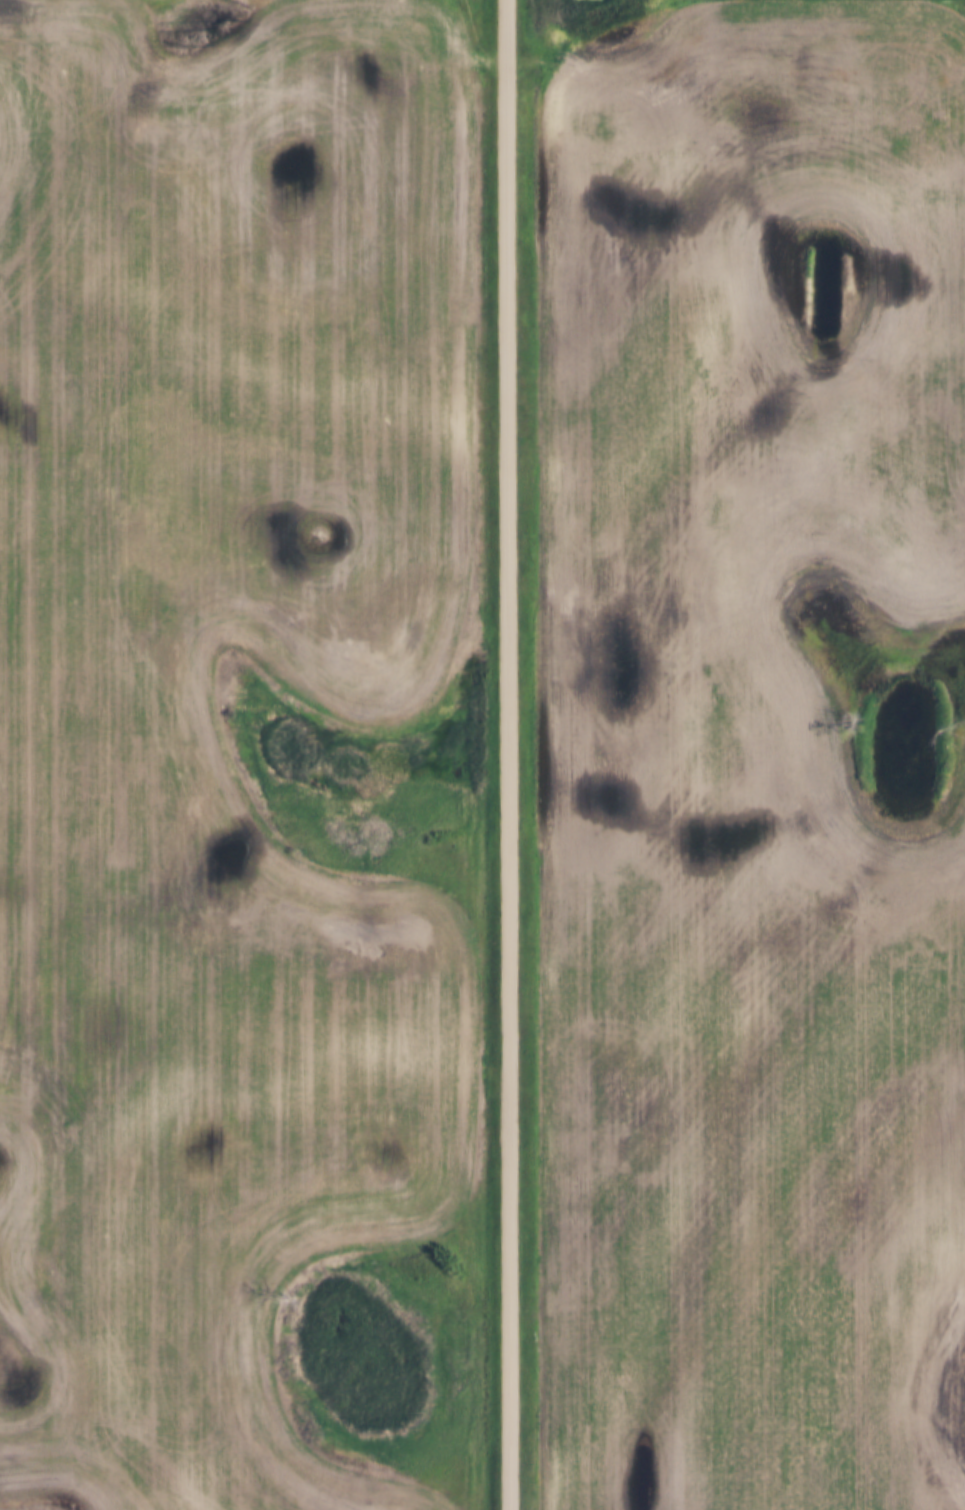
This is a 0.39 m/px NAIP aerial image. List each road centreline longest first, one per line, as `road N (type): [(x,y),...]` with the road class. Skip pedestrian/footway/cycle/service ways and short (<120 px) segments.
road 1 (residential): [(509,0),(513,1509)]

